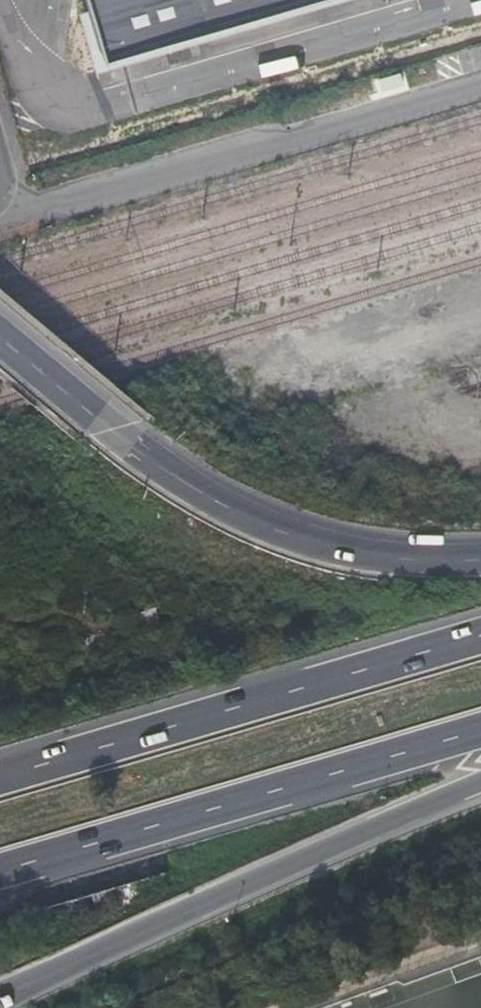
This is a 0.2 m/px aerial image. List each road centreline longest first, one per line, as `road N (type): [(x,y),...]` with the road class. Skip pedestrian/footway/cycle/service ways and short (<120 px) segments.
road 1 (motorway): [(480,557),(360,552),(296,539),(220,505),(0,337)]
road 2 (motorway): [(18,996),(480,789)]
road 3 (motorway): [(0,871),(480,729)]
road 4 (motorway): [(480,635),(0,776)]

